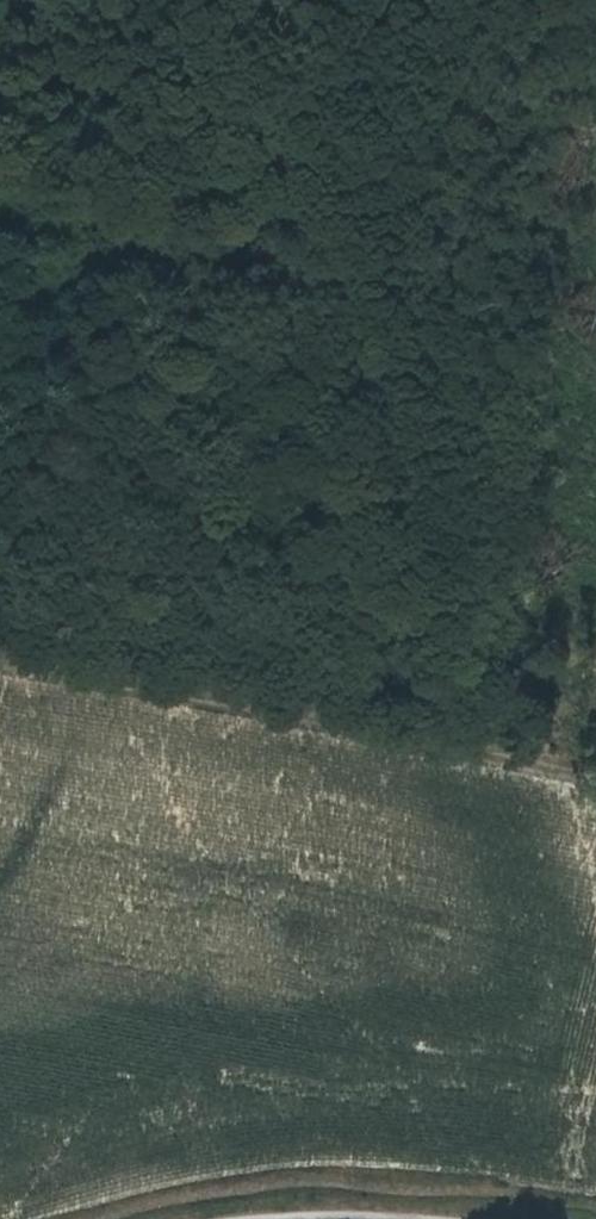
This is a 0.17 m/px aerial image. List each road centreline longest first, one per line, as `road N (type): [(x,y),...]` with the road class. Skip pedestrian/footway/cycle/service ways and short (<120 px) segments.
road 1 (track): [(595,773),(0,657)]

